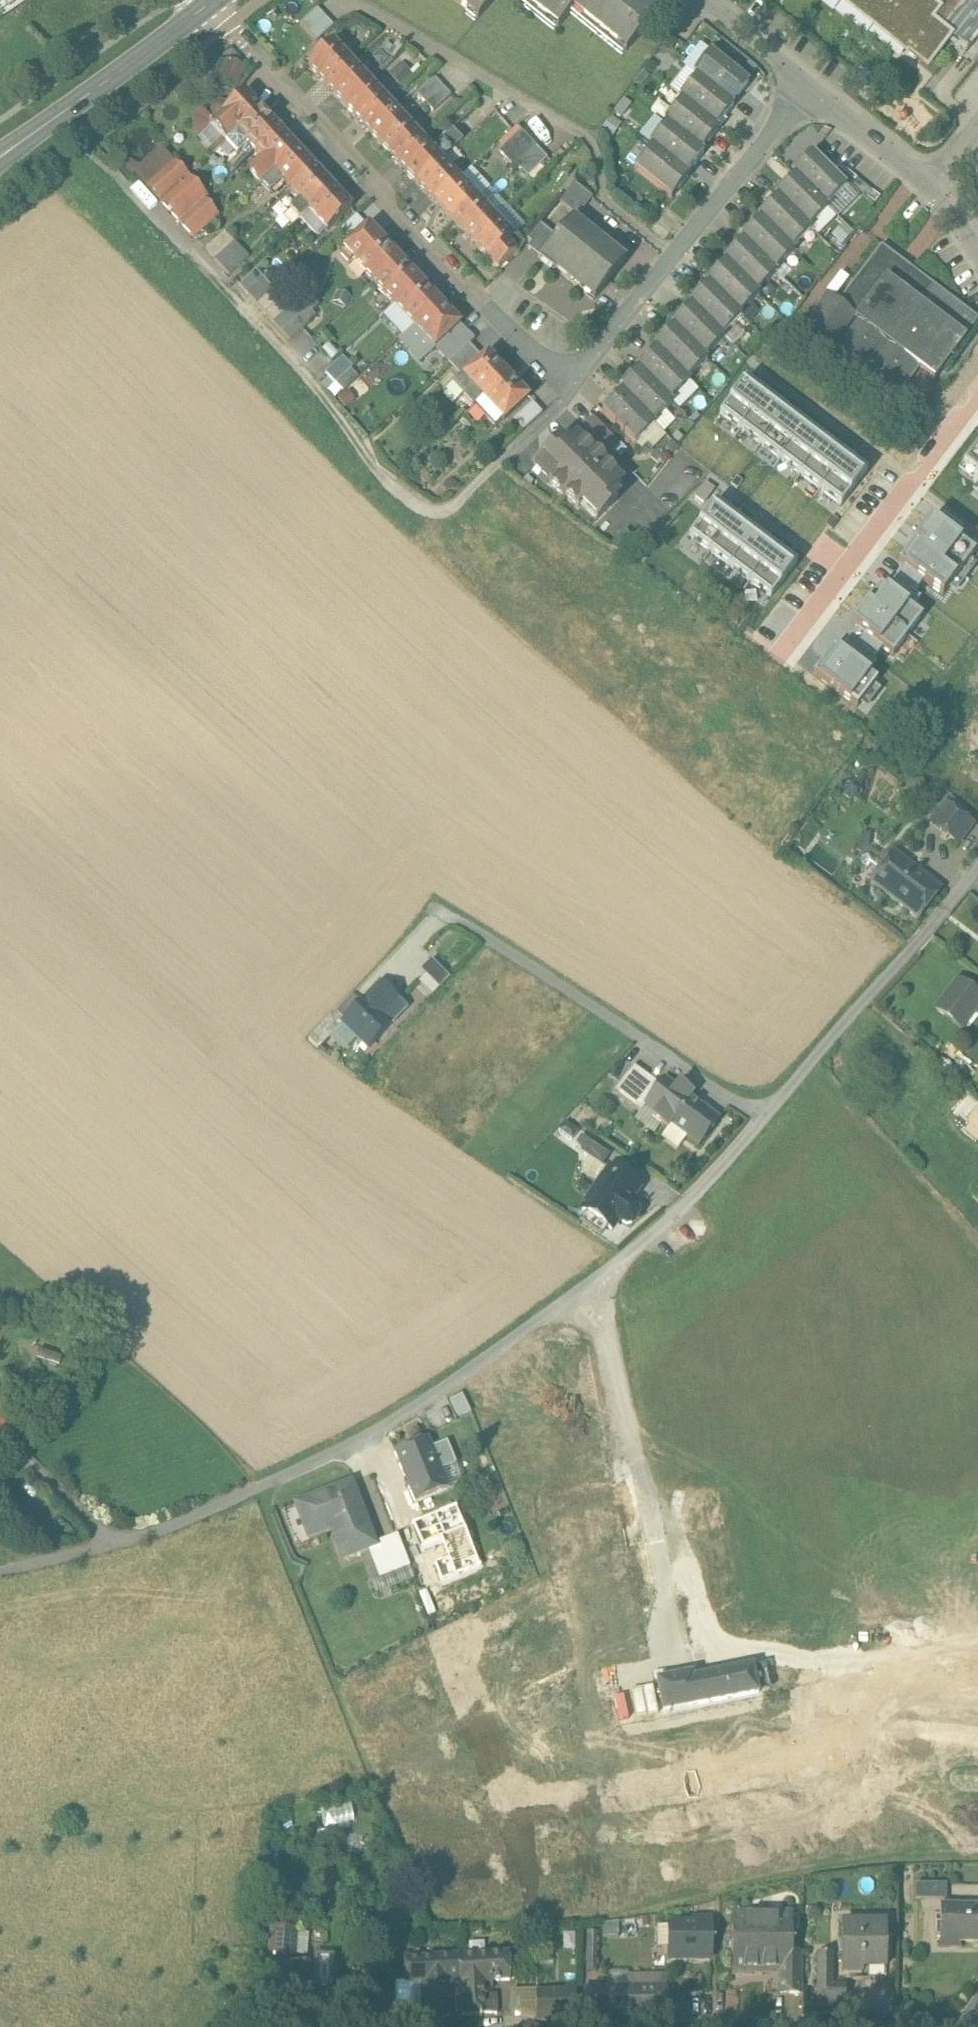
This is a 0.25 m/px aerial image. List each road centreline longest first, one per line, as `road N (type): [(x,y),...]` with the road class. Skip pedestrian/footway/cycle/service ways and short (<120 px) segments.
road 1 (residential): [(828,1519),(690,1520),(447,1643),(514,1809),(820,1756),(825,1689)]
road 2 (residential): [(807,89),(577,375),(547,365),(485,307),(210,3)]
road 3 (residential): [(744,1140),(812,1186),(828,1213),(828,1519)]
road 4 (residential): [(977,399),(783,650)]
road 5 (primary): [(193,16),(0,160)]
road 6 (residential): [(828,1519),(825,1689)]
road 7 (residential): [(807,89),(928,187)]
road 8 (residential): [(825,1689),(977,1692)]
road 9 (residential): [(688,0),(807,89)]

